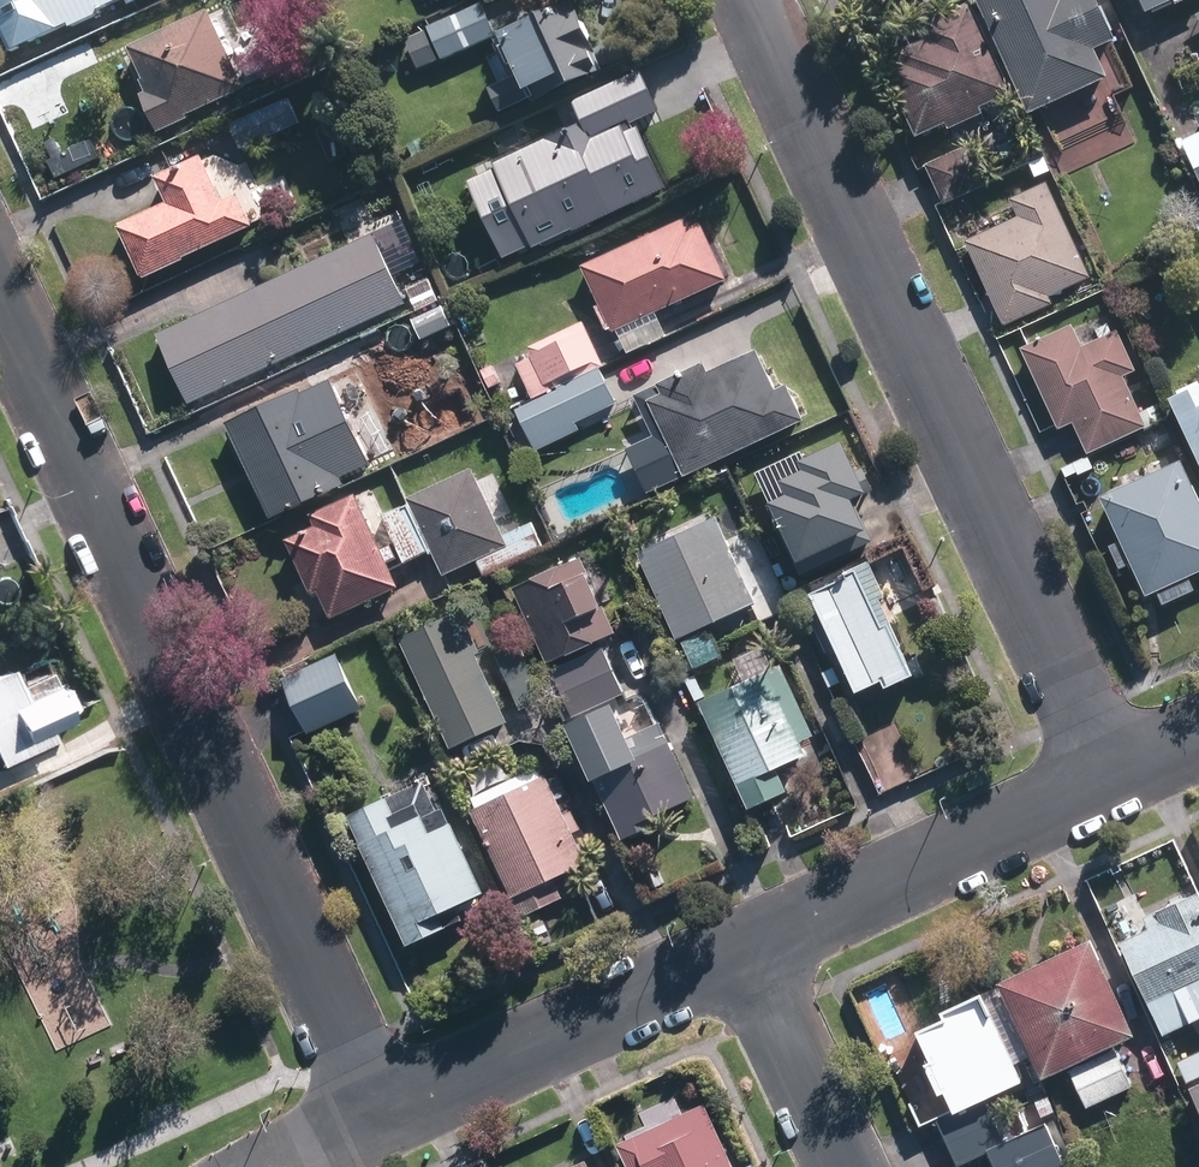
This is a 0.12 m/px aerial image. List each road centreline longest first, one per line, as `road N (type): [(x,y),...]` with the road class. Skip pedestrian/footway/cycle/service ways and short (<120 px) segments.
road 1 (residential): [(745,952),(379,1115),(0,296)]
road 2 (residential): [(754,0),(1108,786)]
road 3 (residential): [(1108,786),(745,952)]
road 4 (residential): [(745,952),(845,1166)]

